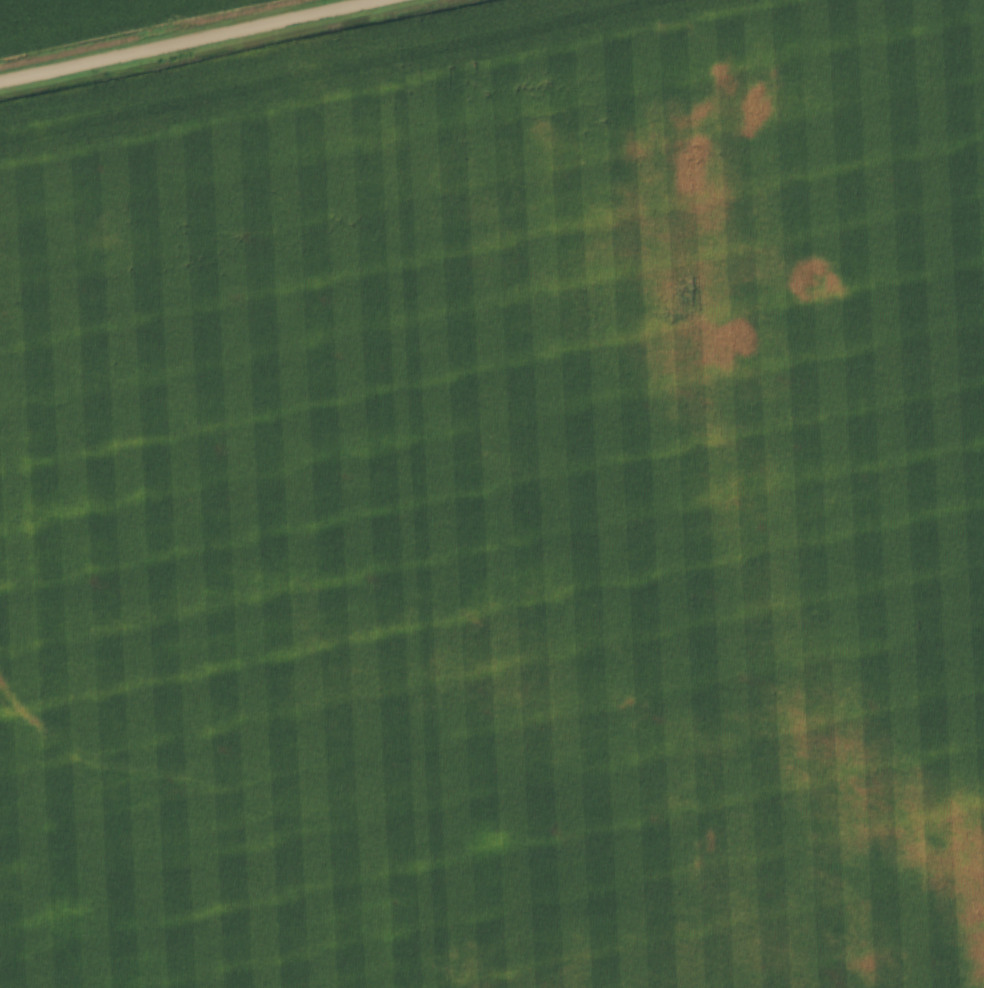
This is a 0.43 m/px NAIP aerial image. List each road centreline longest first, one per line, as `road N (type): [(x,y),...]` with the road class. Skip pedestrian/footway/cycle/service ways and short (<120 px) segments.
road 1 (residential): [(0,86),(397,0)]

